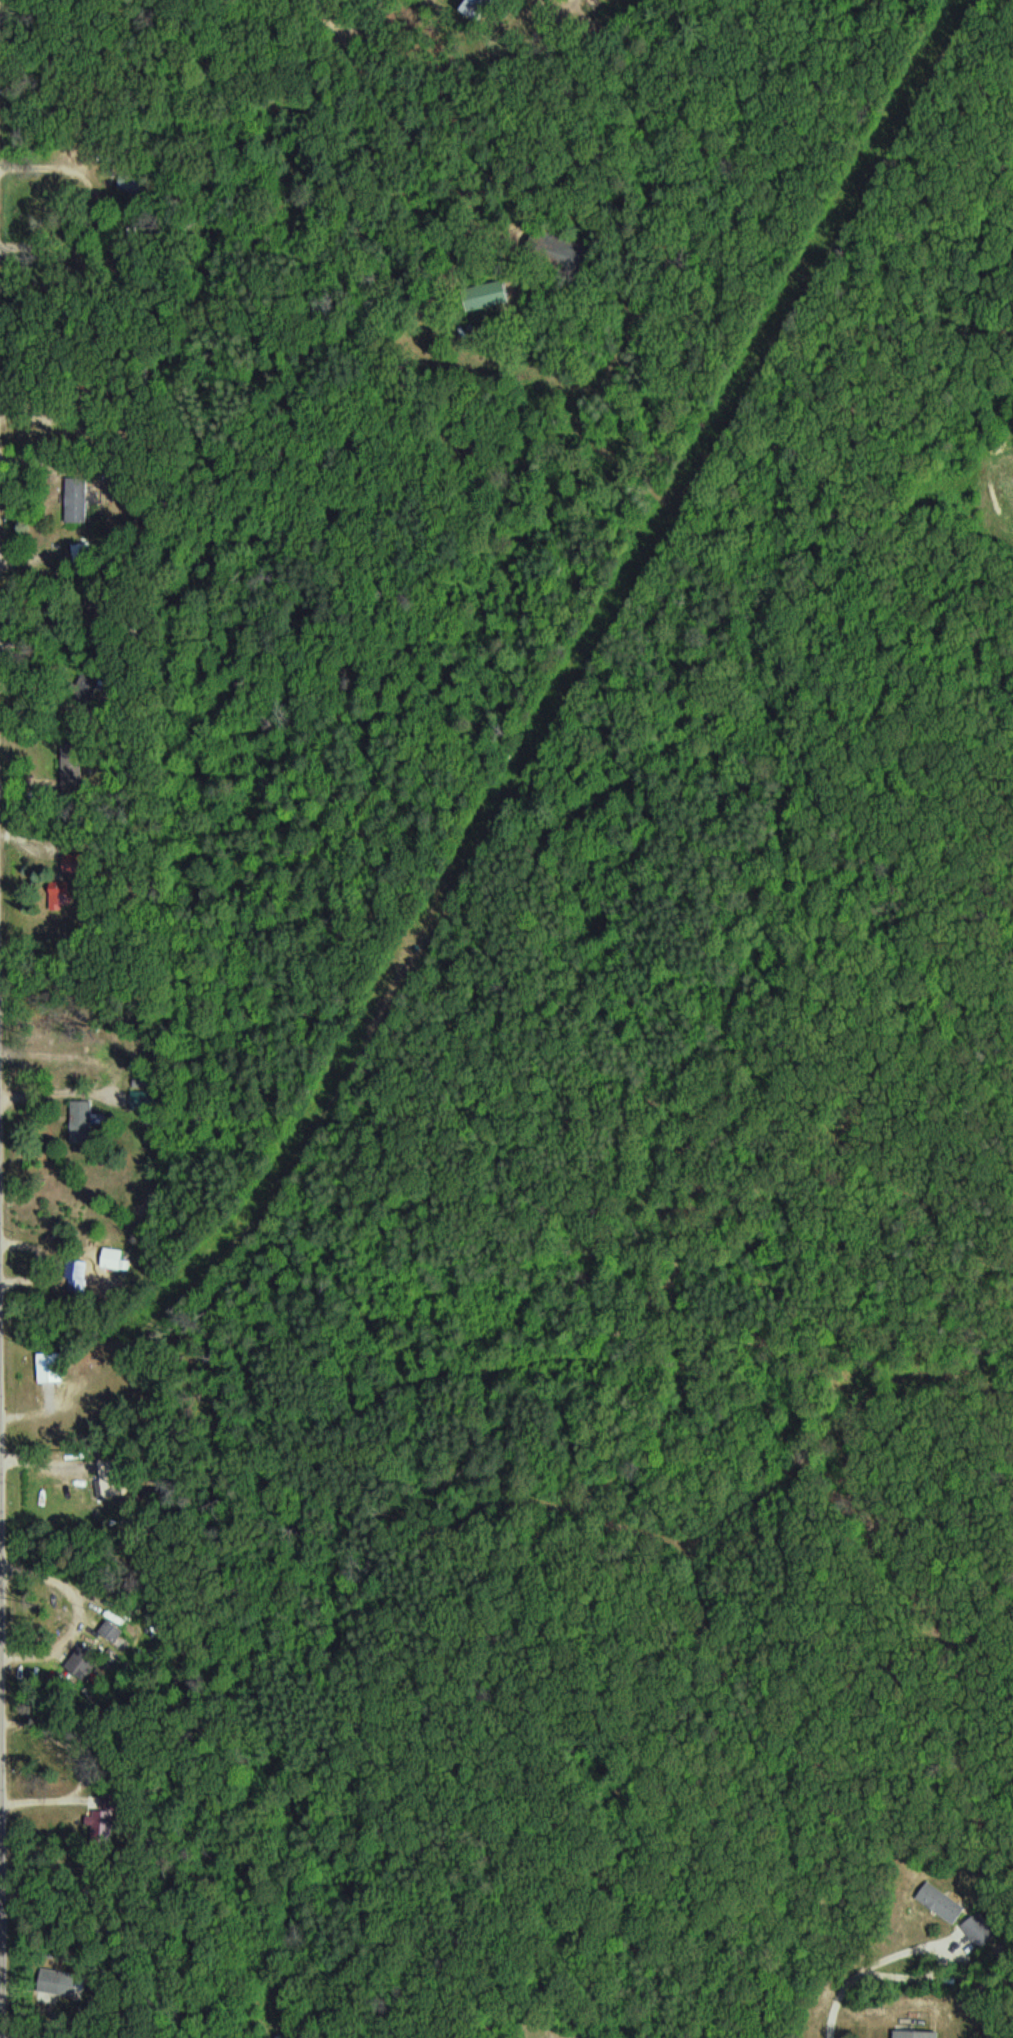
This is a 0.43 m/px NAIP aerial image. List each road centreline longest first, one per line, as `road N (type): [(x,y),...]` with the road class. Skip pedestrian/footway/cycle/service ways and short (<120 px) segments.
road 1 (residential): [(204,1339),(0,1337)]
road 2 (residential): [(0,1872),(1,2037)]

